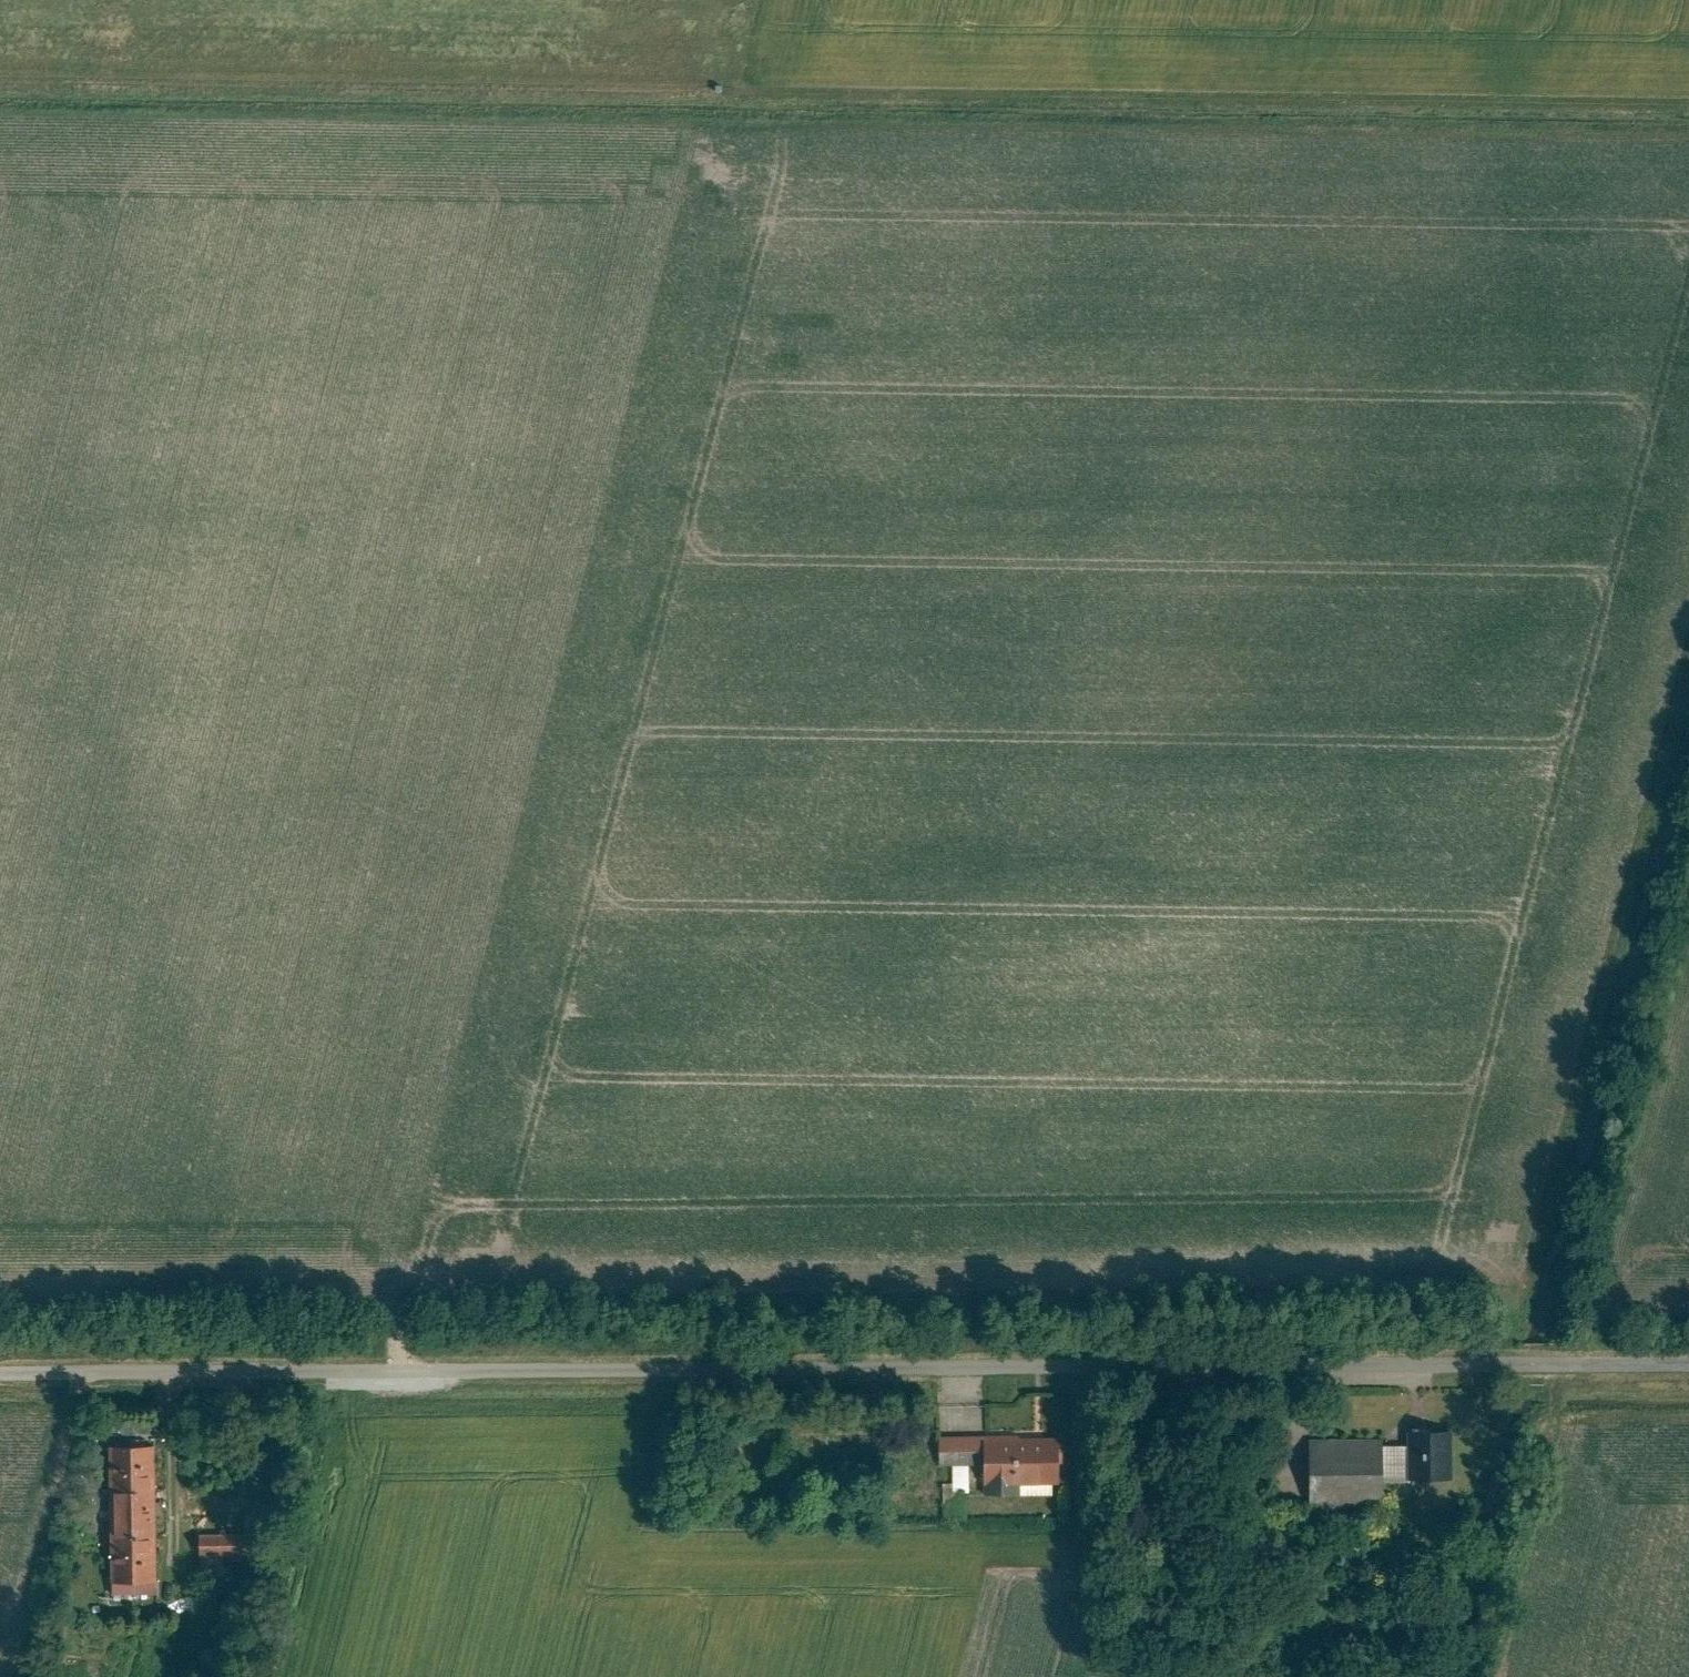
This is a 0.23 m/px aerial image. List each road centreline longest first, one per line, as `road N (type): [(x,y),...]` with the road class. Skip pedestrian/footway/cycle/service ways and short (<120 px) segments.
road 1 (track): [(0,1376),(1688,1367)]

